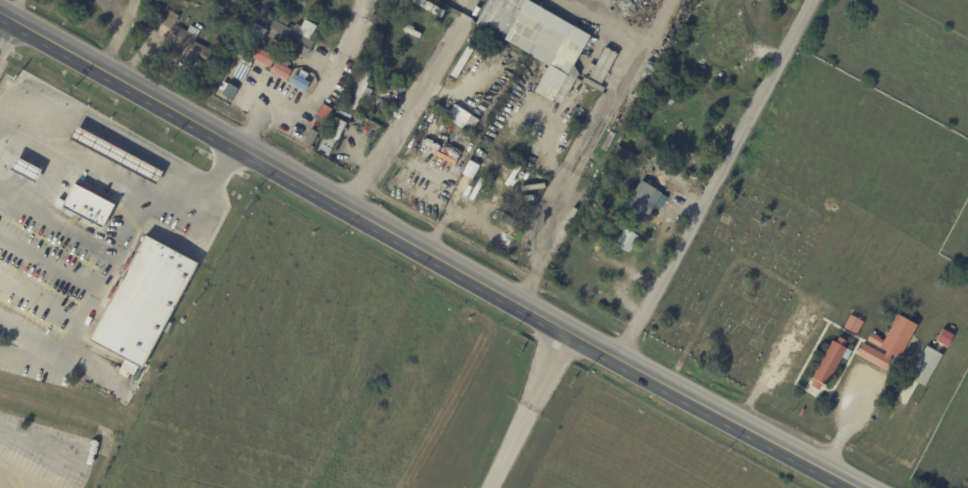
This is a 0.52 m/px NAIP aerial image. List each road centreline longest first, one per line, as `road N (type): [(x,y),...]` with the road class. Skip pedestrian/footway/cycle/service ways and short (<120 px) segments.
road 1 (secondary): [(0,13),(858,487)]
road 2 (residential): [(617,359),(809,0)]
road 3 (track): [(686,351),(734,263),(748,261),(798,289),(803,302),(765,375)]

